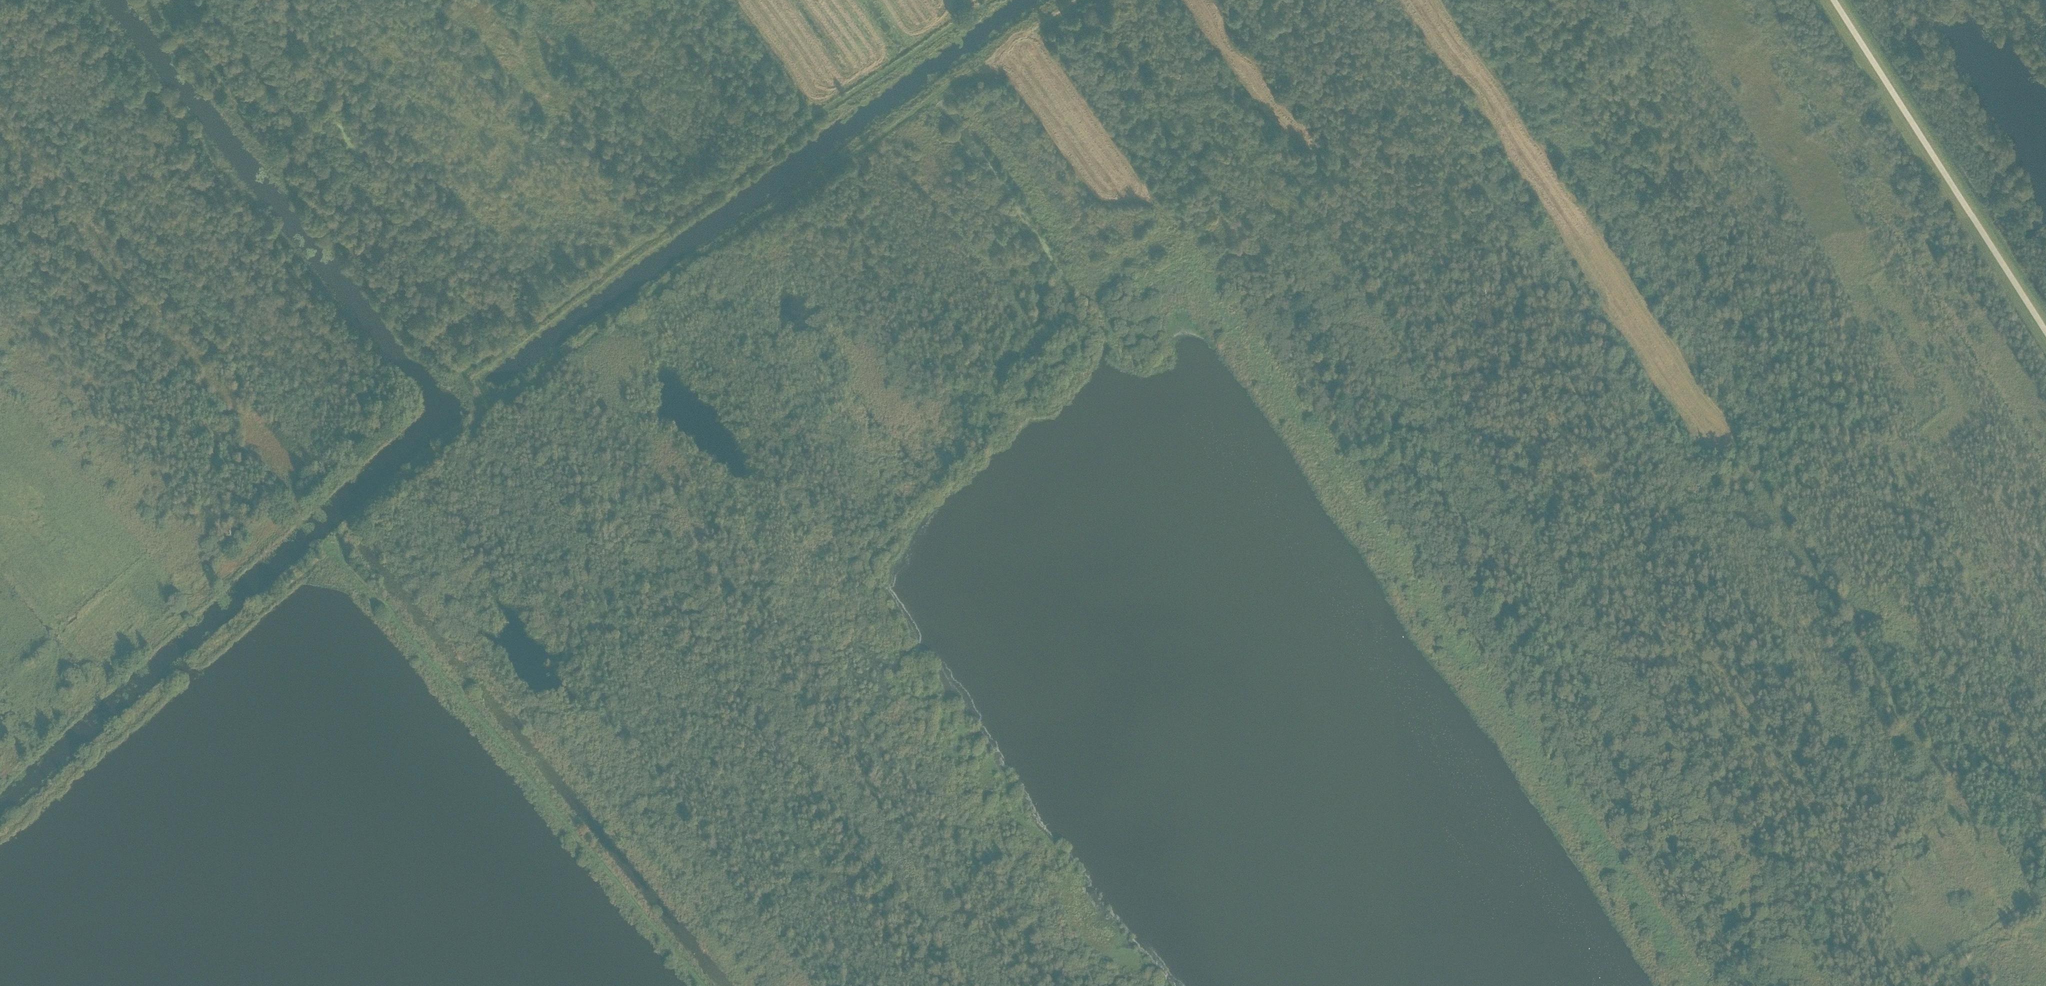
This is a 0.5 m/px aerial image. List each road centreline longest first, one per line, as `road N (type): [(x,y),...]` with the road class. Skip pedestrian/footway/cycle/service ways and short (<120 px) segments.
road 1 (unclassified): [(2045,333),(1833,0)]
road 2 (track): [(873,136),(1070,0)]

